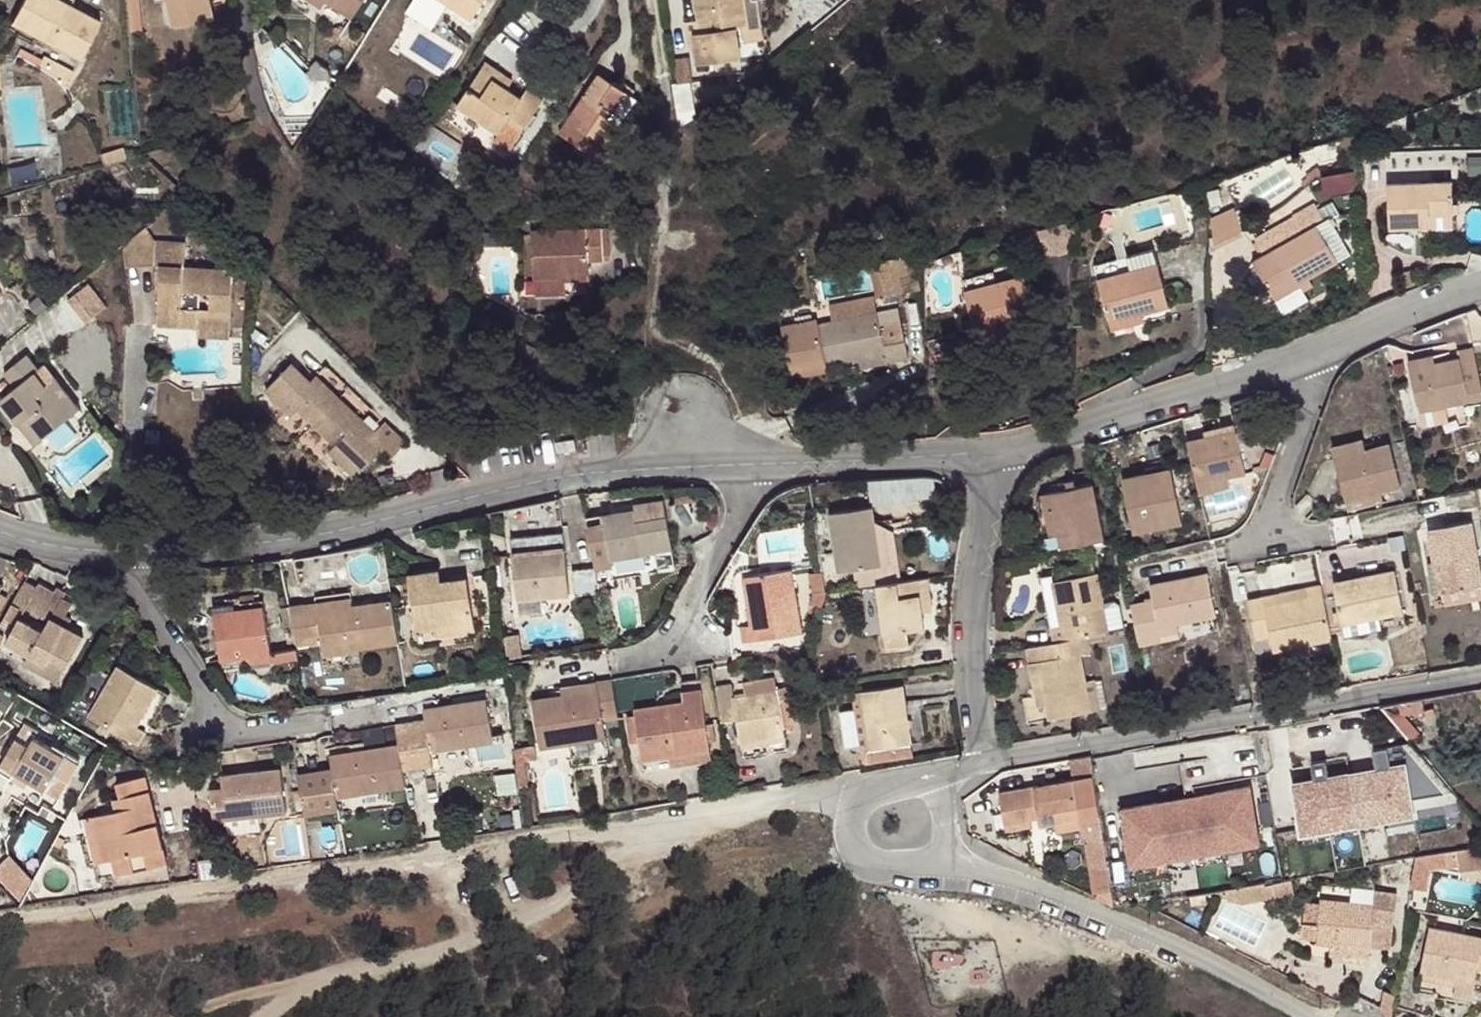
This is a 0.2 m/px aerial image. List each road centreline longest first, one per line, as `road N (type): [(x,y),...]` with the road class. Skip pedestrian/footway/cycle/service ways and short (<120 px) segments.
road 1 (track): [(855,799),(0,921)]
road 2 (residential): [(117,554),(317,534),(558,477),(760,466)]
road 3 (track): [(660,827),(507,934),(192,1016)]
road 4 (residential): [(985,764),(1480,676)]
road 5 (residential): [(925,856),(1062,897),(1307,1016)]
road 6 (residential): [(994,452),(1224,387),(1298,357)]
road 7 (residential): [(994,452),(968,641),(985,764)]
road 8 (residential): [(760,466),(994,452)]
road 9 (residential): [(760,466),(668,654)]
road 10 (residential): [(222,733),(117,554)]
road 11 (residential): [(245,0),(252,82),(267,133),(303,183)]
road 12 (residential): [(1298,357),(1480,285)]
road 13 (residential): [(1277,537),(1279,499),(1308,398),(1298,357)]
road 14 (residential): [(877,782),(848,813),(852,847),(890,870),(925,856)]
road 15 (residential): [(925,856),(934,843),(934,807),(908,783),(877,782)]

